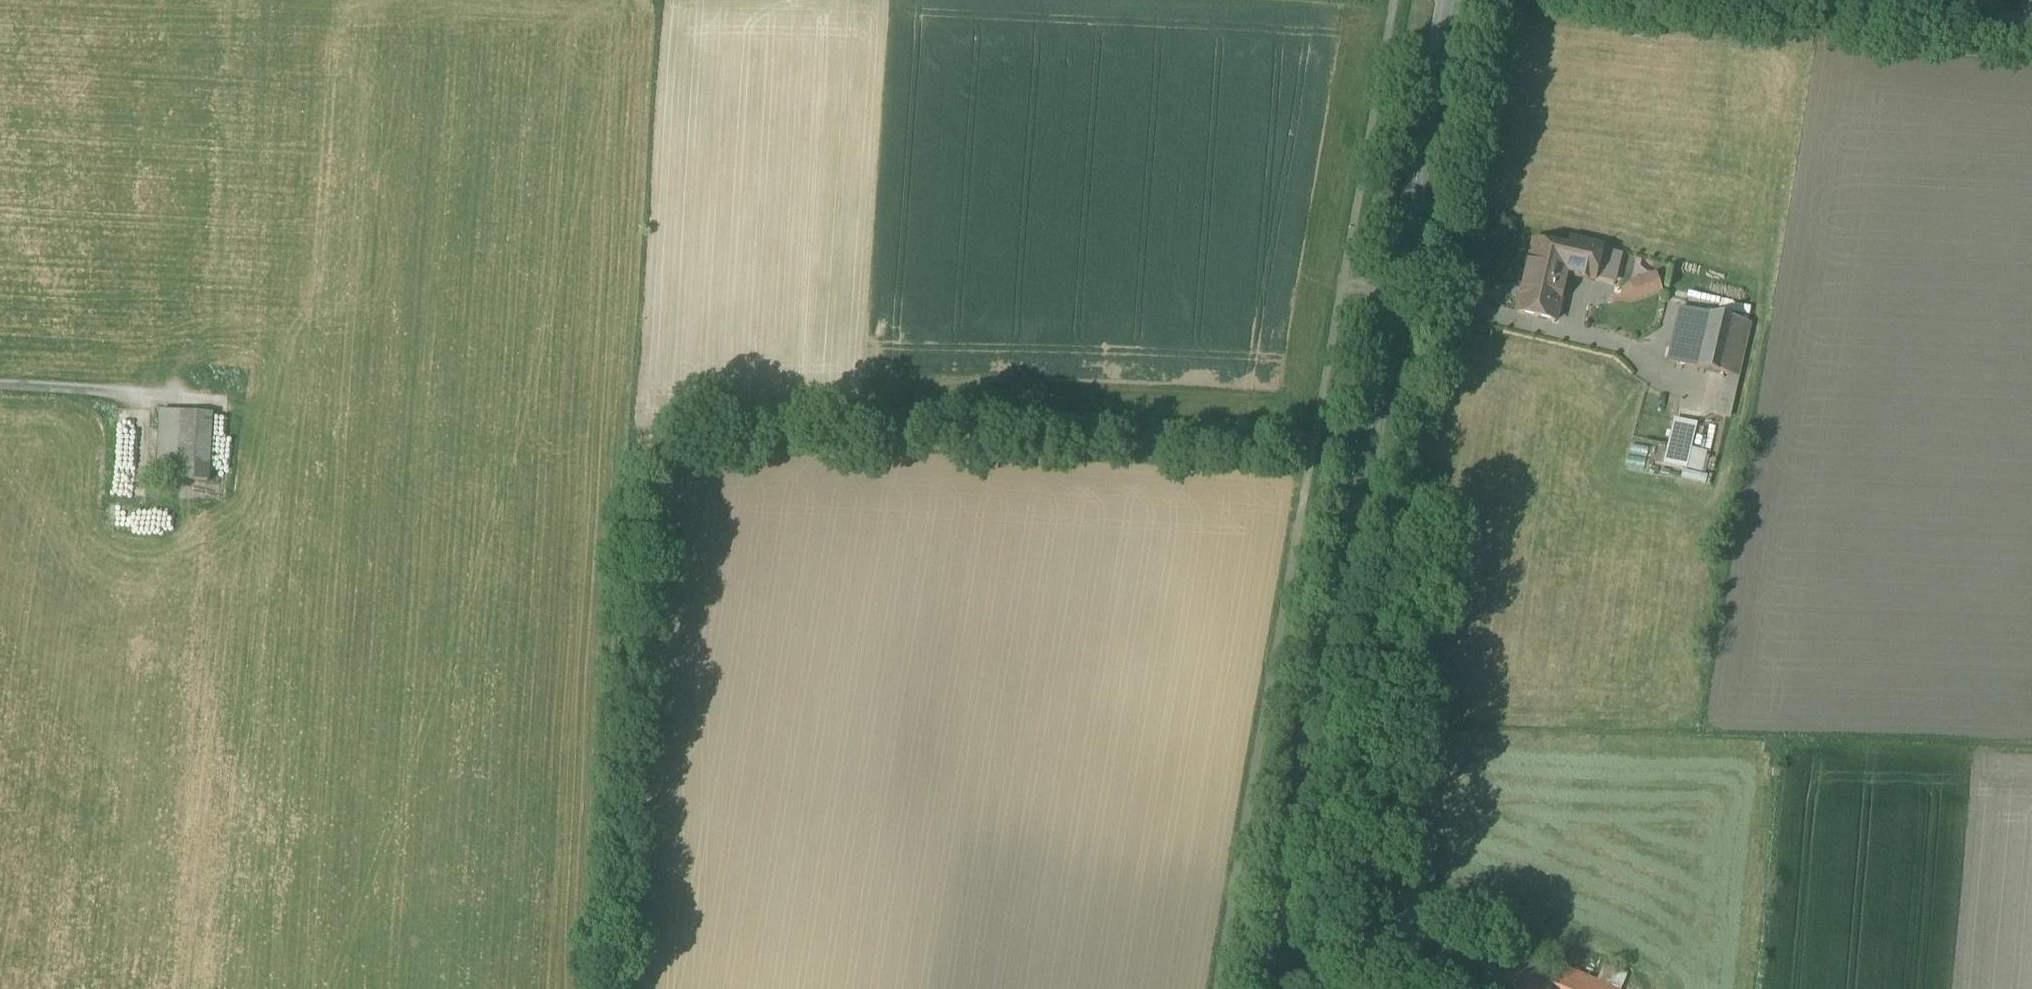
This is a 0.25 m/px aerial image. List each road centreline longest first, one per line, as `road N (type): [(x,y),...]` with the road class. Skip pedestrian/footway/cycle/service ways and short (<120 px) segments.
road 1 (tertiary): [(1450,0),(1275,988)]
road 2 (unclassified): [(1757,0),(2031,26)]

